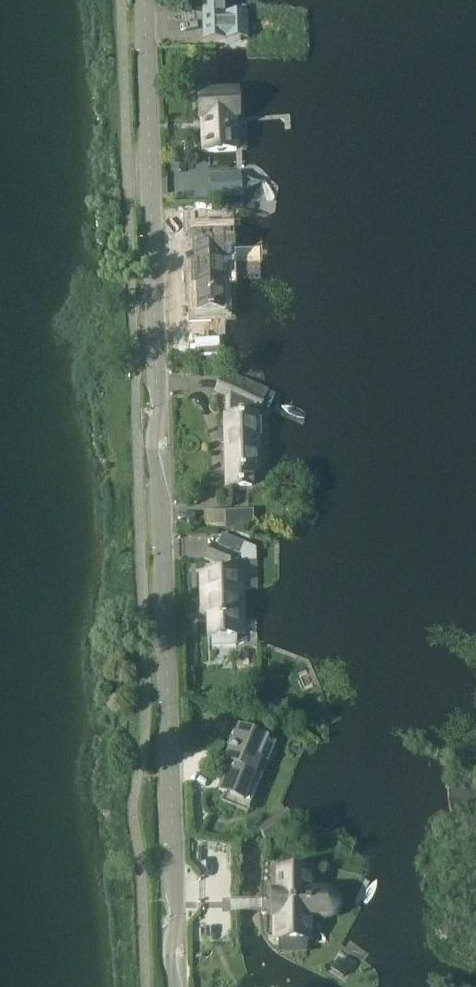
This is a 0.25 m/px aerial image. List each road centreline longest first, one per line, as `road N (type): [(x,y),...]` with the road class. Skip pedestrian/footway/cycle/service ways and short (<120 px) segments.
road 1 (tertiary): [(181,986),(146,0)]

